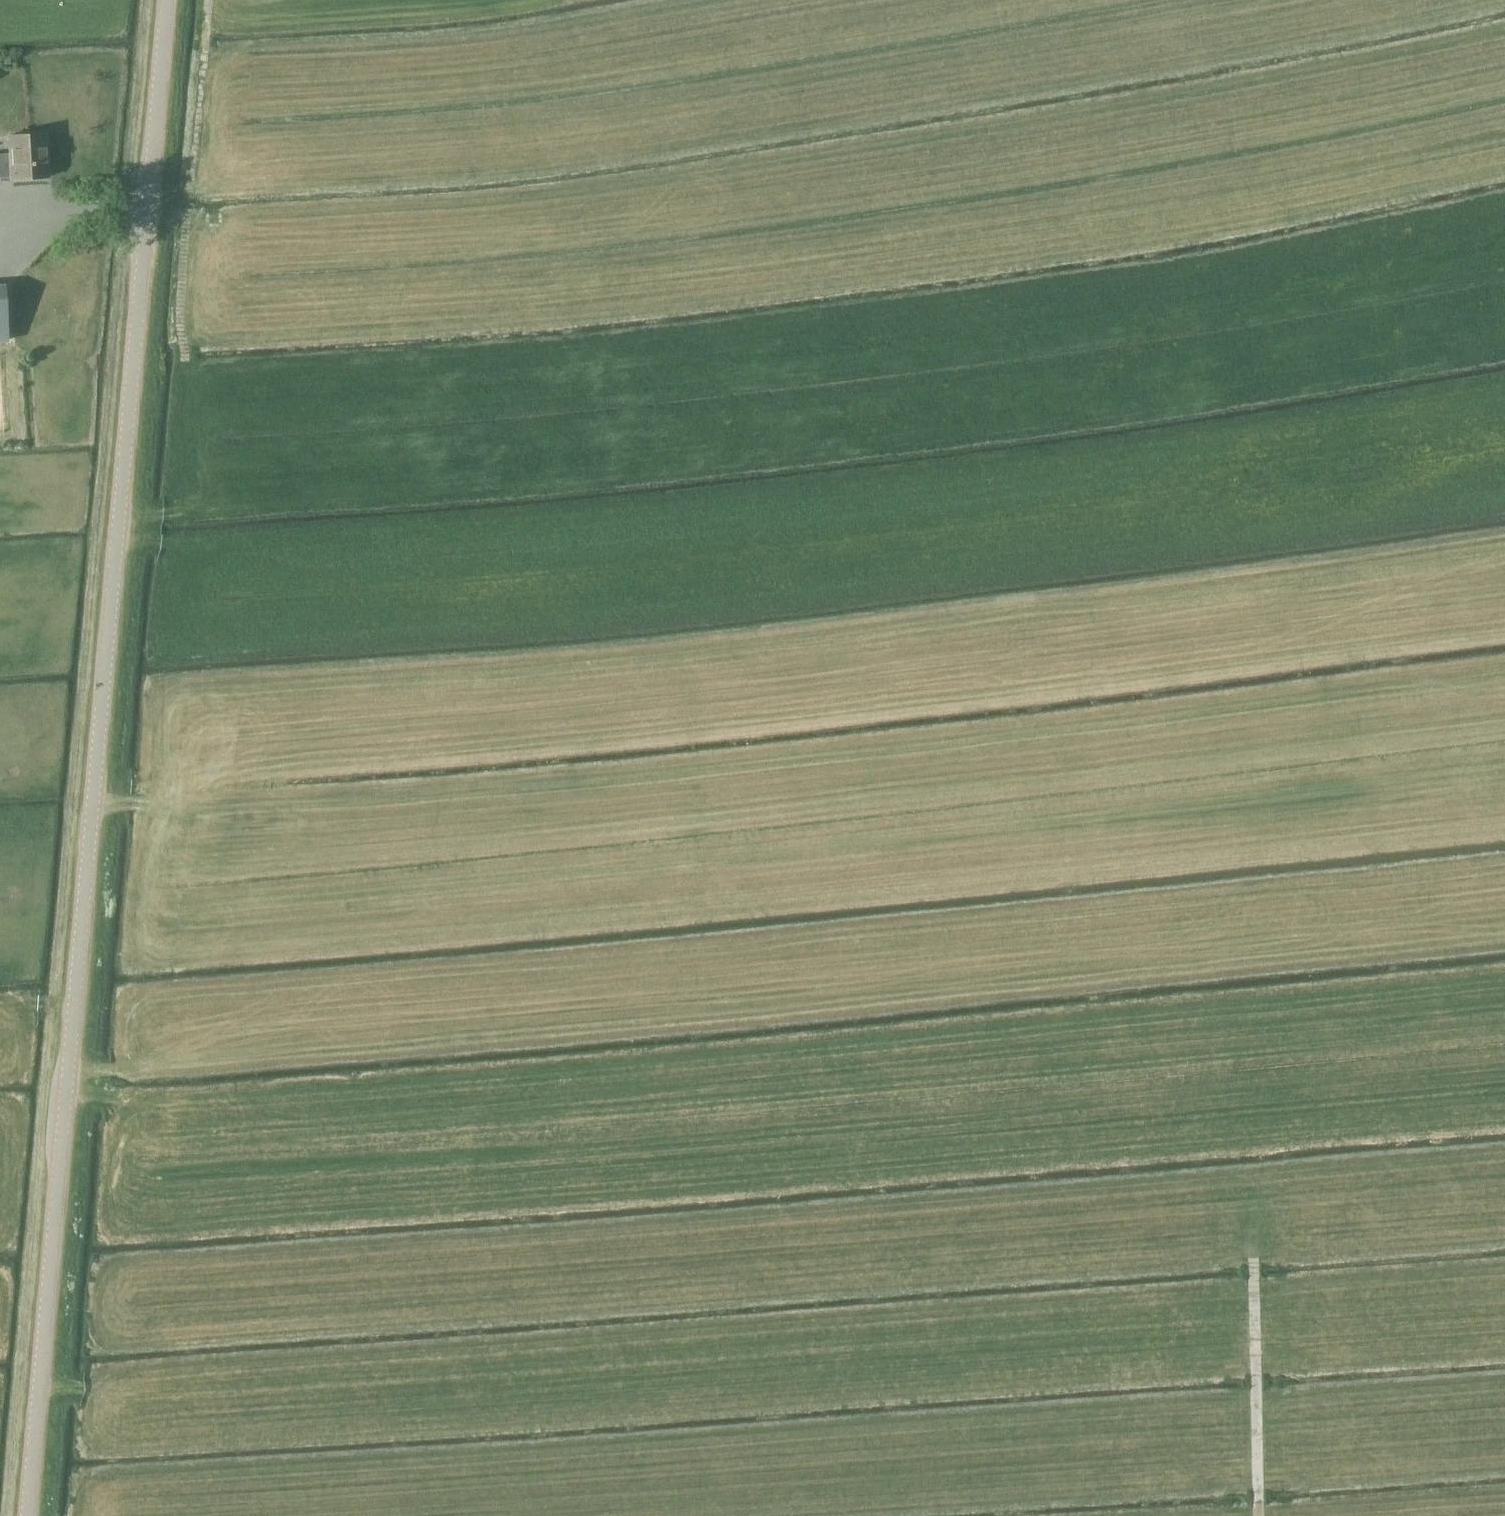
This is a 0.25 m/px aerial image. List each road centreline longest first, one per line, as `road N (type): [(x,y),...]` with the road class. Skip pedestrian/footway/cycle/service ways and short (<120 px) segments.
road 1 (unclassified): [(35,1515),(166,0)]

